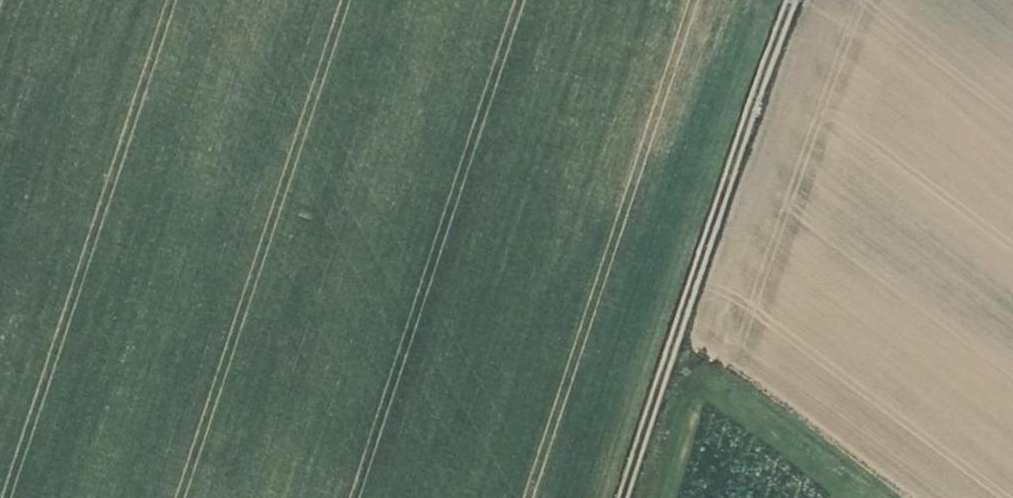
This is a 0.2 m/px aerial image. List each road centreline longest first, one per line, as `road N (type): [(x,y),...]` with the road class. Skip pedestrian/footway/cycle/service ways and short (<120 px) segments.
road 1 (track): [(620,497),(788,0)]

